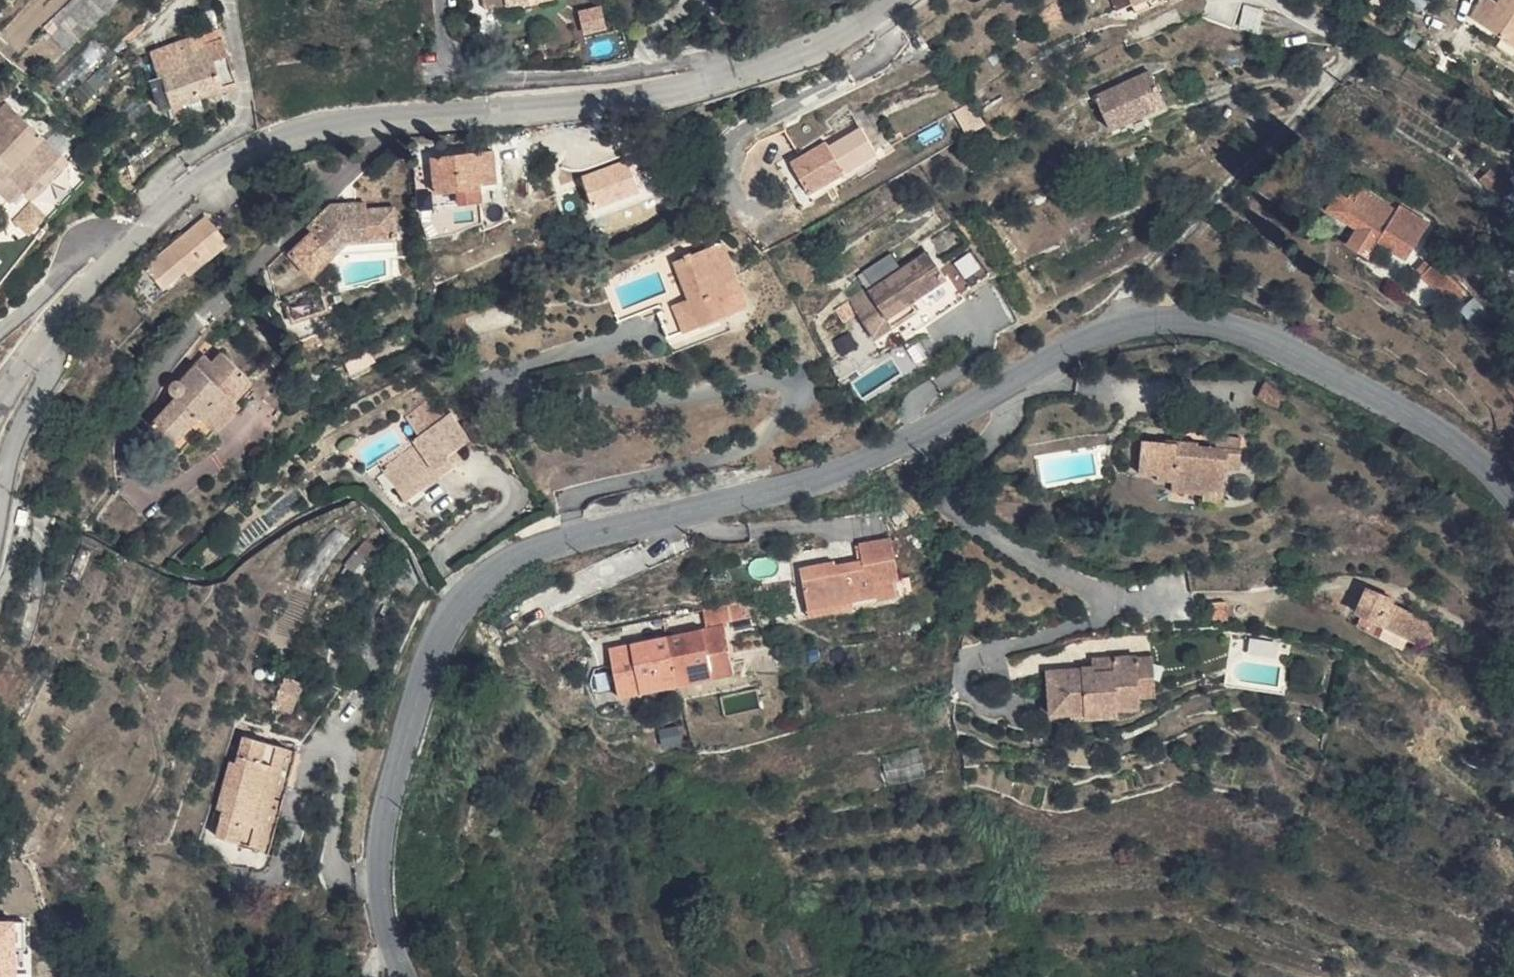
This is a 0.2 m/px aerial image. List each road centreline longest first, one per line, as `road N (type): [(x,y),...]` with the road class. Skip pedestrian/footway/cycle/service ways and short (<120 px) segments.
road 1 (tertiary): [(1513,500),(1418,420),(1280,344),(1218,322),(1159,318),(1071,347),(912,440),(807,483),(545,547),(499,568),(438,640),(384,834),(385,904),(401,976)]
road 2 (residential): [(42,346),(163,210),(219,166),(281,136),(372,119),(691,87),(799,54),(896,0)]
road 3 (residential): [(42,346),(49,373),(13,450),(0,519)]

